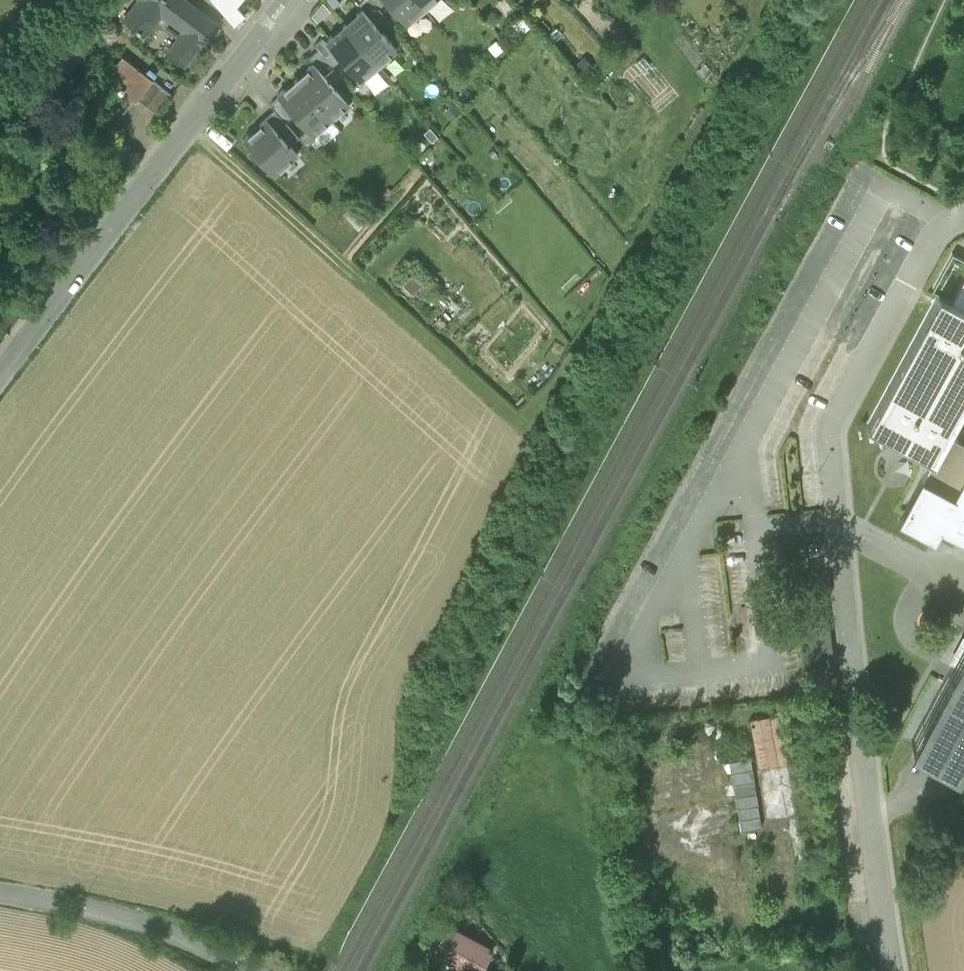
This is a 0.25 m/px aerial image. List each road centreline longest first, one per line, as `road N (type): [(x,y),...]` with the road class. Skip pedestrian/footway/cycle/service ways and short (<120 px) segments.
road 1 (unclassified): [(0,377),(206,106)]
road 2 (unclassified): [(0,893),(122,915),(248,970)]
road 3 (residential): [(206,106),(289,0)]

